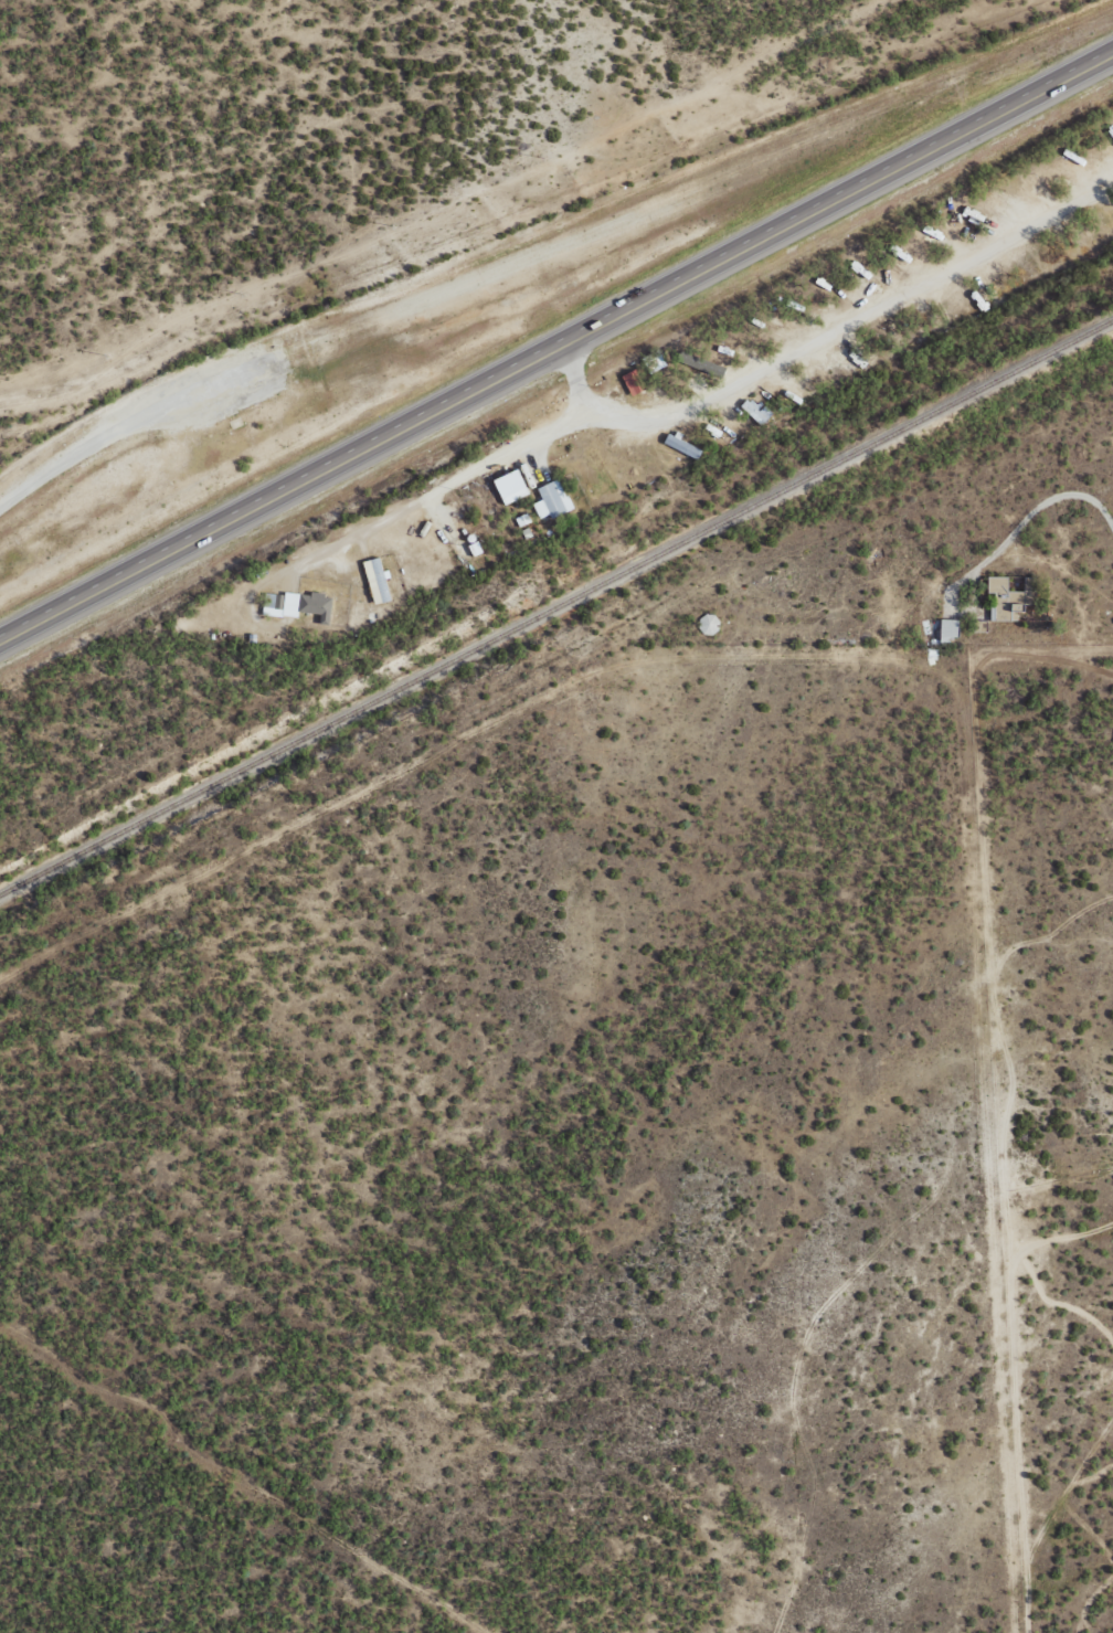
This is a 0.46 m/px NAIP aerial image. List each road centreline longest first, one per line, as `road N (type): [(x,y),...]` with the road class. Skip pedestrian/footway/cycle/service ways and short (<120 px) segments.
road 1 (trunk): [(0,650),(1112,55)]

